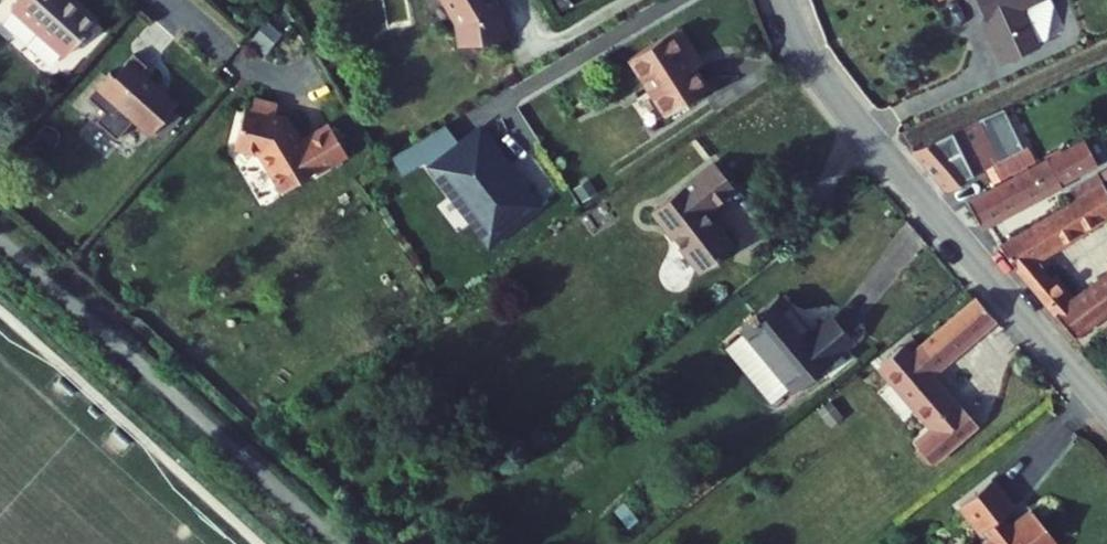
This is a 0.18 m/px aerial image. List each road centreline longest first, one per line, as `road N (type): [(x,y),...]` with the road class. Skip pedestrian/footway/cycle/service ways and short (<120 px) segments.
road 1 (residential): [(1106,407),(846,103),(789,0)]

